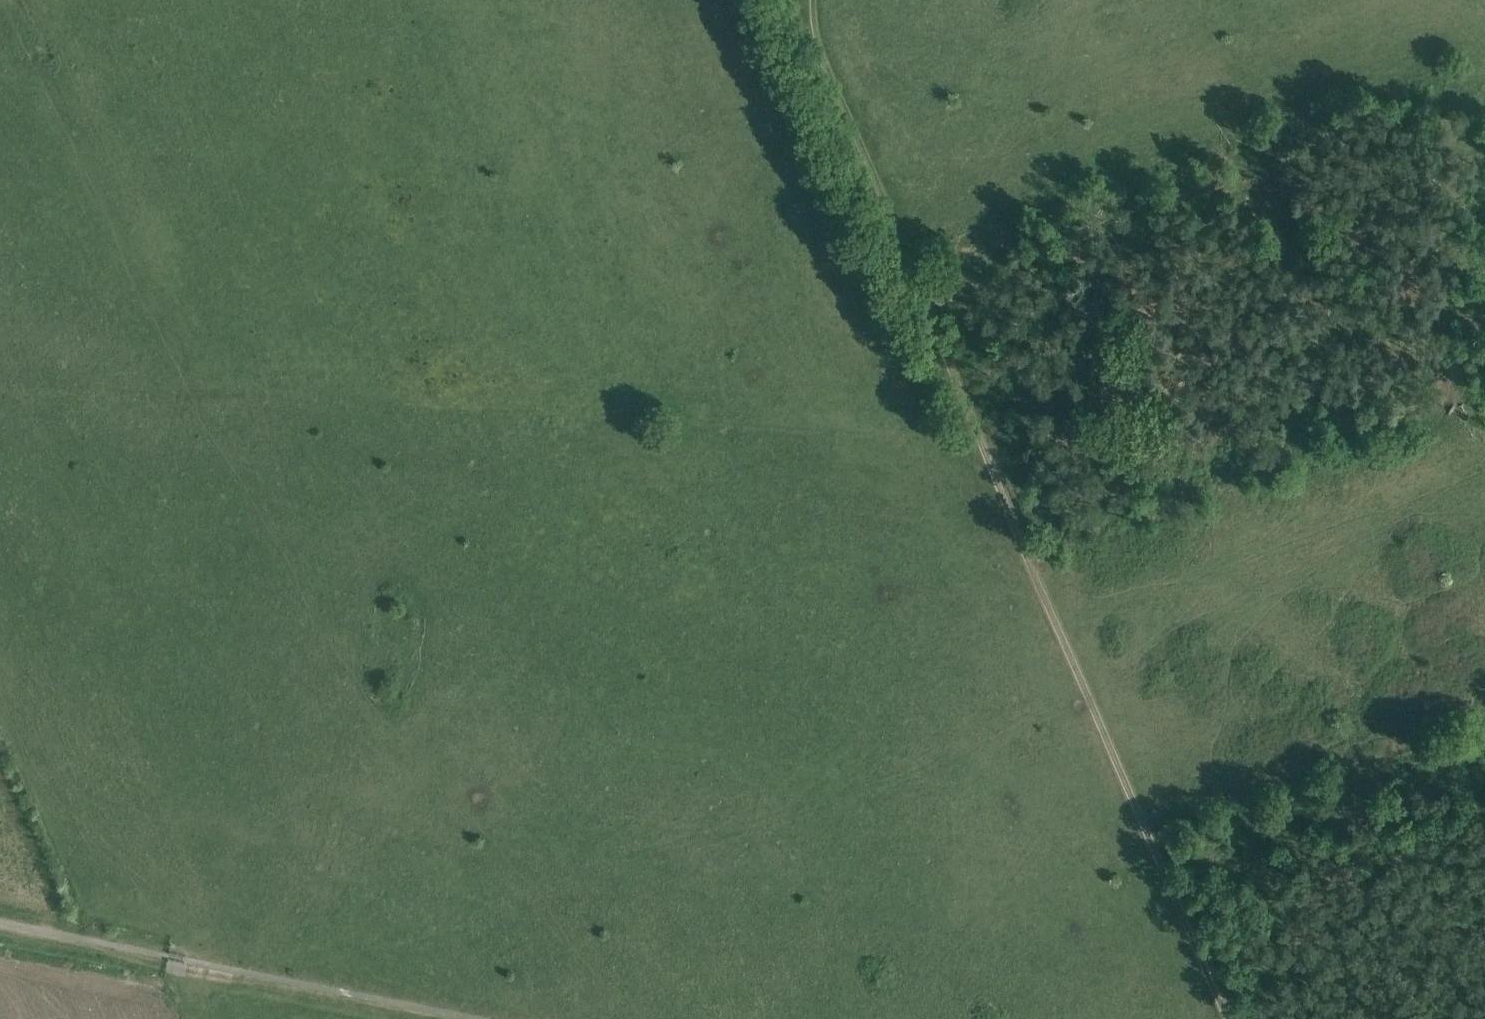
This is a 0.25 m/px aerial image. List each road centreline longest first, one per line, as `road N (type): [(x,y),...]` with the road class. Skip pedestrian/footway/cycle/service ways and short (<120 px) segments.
road 1 (track): [(798,0),(913,291),(1234,1018)]
road 2 (track): [(0,931),(161,964)]

